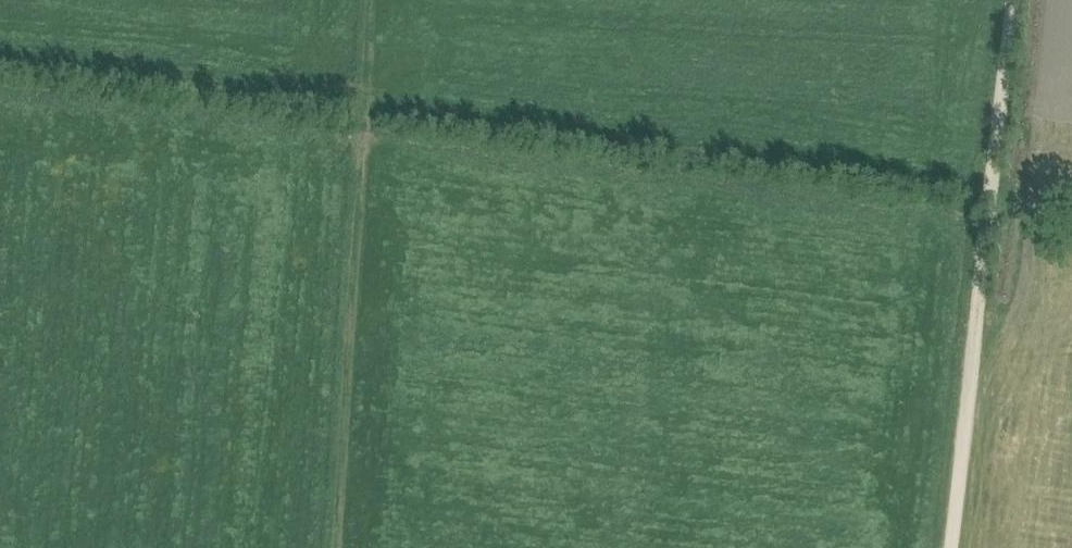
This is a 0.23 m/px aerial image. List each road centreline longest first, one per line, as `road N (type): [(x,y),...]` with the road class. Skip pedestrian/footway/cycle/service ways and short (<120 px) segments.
road 1 (track): [(1012,0),(947,547)]

